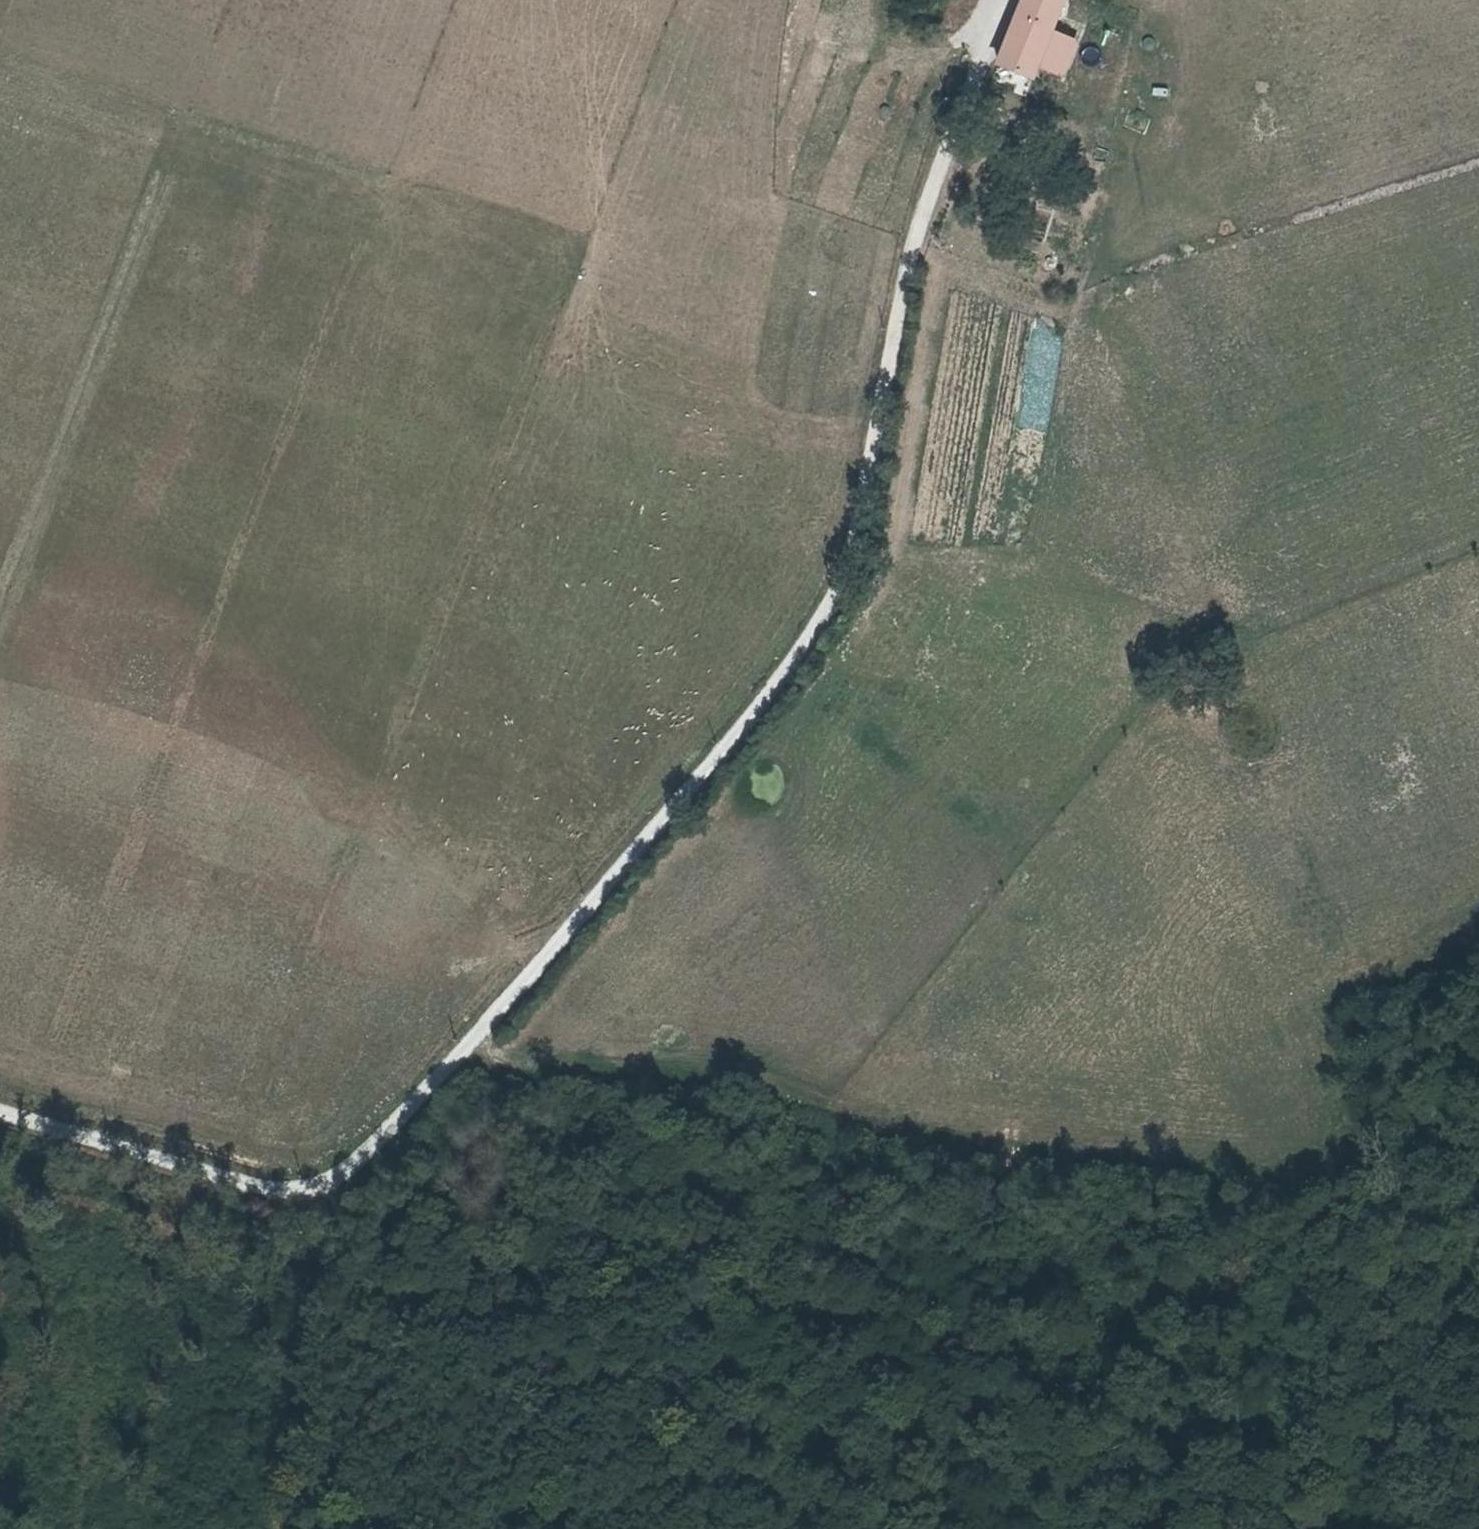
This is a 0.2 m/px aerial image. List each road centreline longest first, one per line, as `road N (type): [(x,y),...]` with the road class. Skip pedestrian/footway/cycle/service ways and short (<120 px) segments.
road 1 (track): [(0,1087),(327,1166),(502,994),(816,623),(858,502),(907,262),(993,0)]

